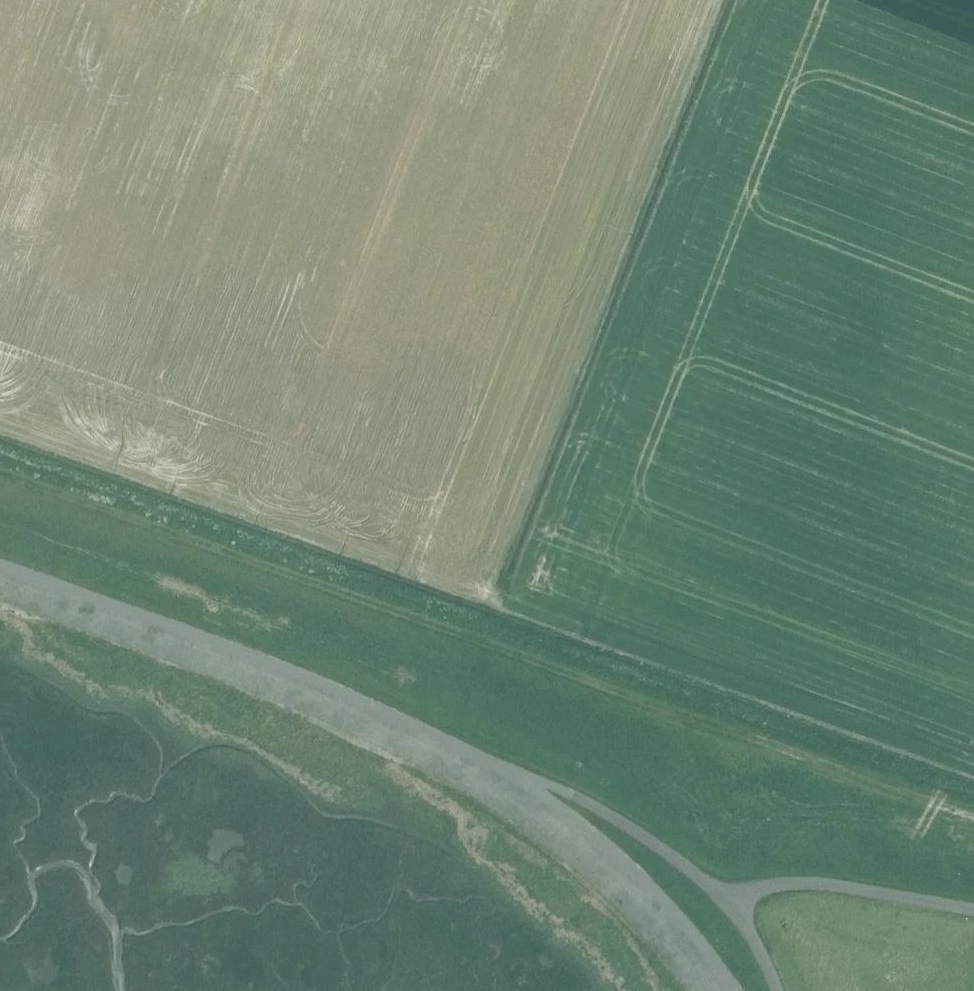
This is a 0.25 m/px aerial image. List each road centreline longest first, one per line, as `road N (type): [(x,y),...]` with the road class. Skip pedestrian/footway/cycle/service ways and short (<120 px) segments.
road 1 (track): [(973,815),(0,474)]

